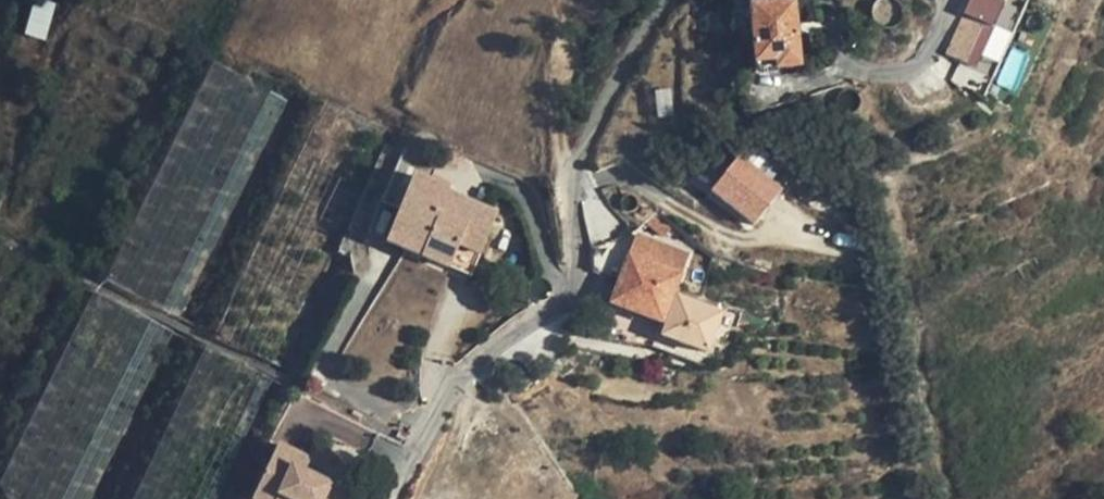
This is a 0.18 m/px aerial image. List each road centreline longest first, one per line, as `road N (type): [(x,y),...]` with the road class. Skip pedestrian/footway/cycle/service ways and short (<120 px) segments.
road 1 (residential): [(670,0),(575,165),(583,263),(576,289),(473,364),(396,498)]
road 2 (residential): [(949,0),(931,57),(910,72),(883,75),(852,63),(838,44),(830,0)]

